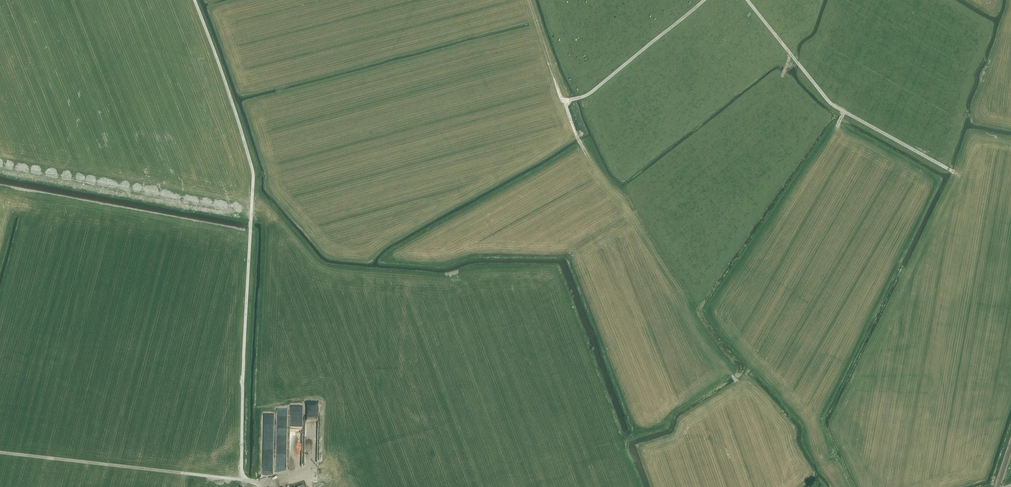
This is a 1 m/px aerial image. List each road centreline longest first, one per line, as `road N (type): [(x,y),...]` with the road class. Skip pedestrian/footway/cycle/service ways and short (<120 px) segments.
road 1 (track): [(246,480),(253,174),(195,0)]
road 2 (track): [(529,0),(565,100),(593,91),(704,0)]
road 3 (track): [(747,0),(830,103),(954,172)]
road 4 (track): [(0,452),(259,484)]

